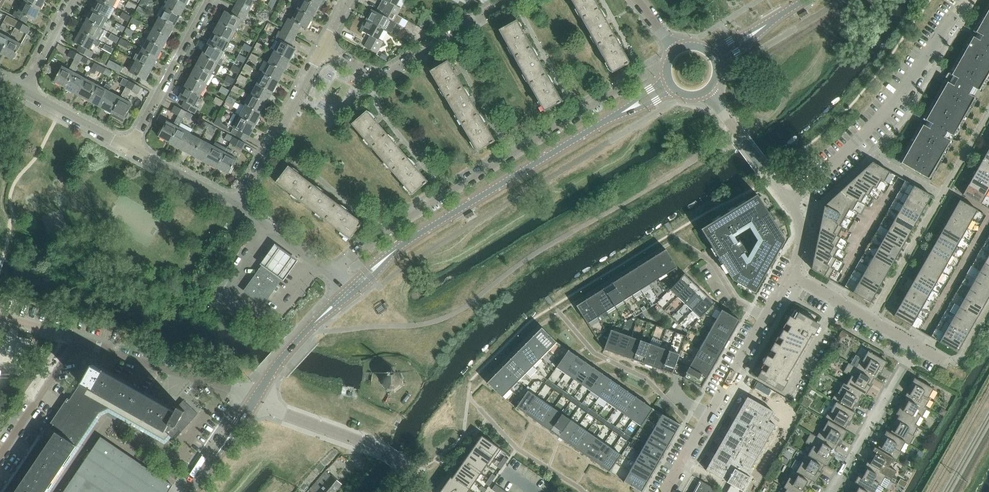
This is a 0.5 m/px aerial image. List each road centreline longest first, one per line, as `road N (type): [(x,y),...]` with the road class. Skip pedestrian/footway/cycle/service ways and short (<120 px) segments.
road 1 (tertiary): [(350,290),(437,223),(622,111)]
road 2 (residential): [(963,0),(883,115),(789,201)]
road 3 (residential): [(665,491),(789,274)]
road 4 (residential): [(322,46),(360,66),(379,66),(499,0)]
road 5 (residential): [(425,491),(384,452),(255,400)]
road 6 (residential): [(255,400),(77,340)]
road 7 (residential): [(322,46),(233,202)]
road 8 (residential): [(916,346),(832,491)]
road 9 (residential): [(132,146),(208,0)]
road 10 (residential): [(350,290),(233,202)]
road 11 (tertiary): [(255,400),(284,356),(350,290)]
road 12 (residential): [(916,346),(789,274)]
road 13 (residential): [(789,201),(707,90)]
road 14 (residential): [(0,454),(77,340)]
road 15 (residential): [(132,146),(24,90)]

